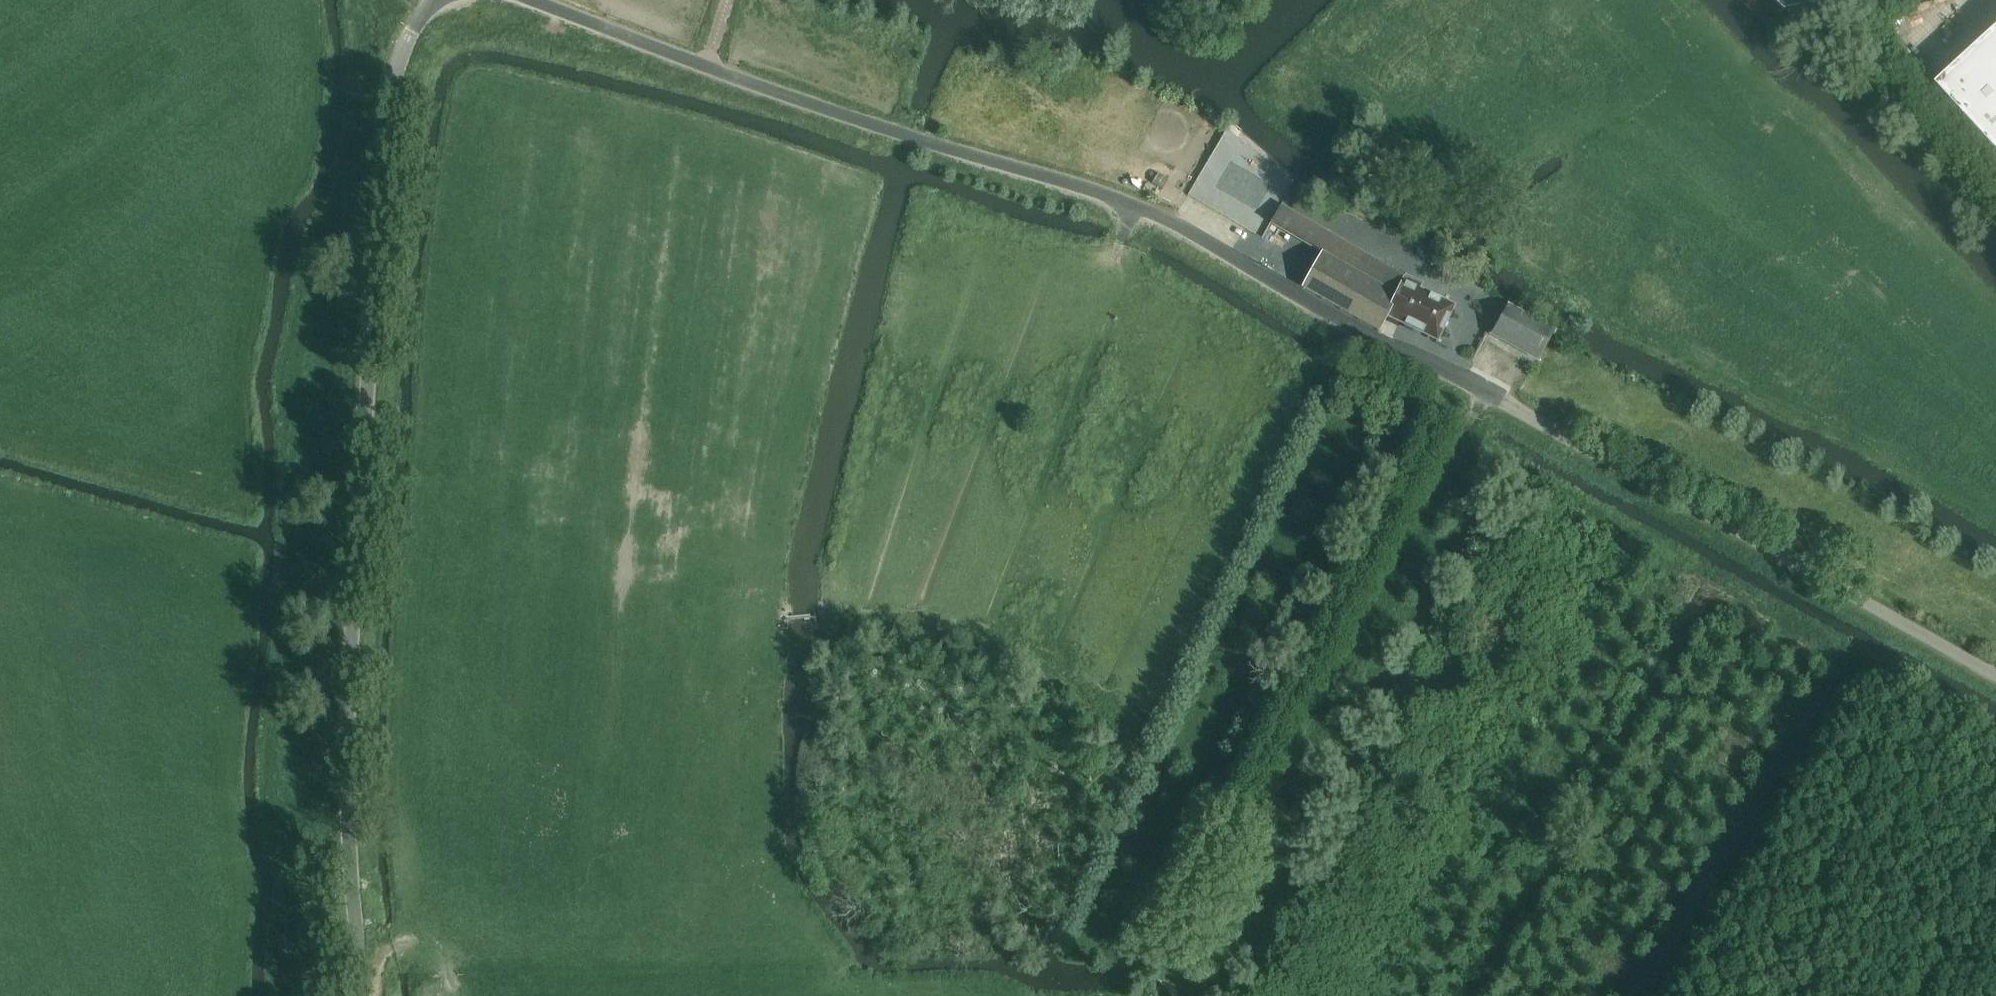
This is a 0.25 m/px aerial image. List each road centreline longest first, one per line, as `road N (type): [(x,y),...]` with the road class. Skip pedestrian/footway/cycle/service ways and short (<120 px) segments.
road 1 (unclassified): [(1995,672),(1173,223),(851,119),(528,0)]
road 2 (unclassified): [(363,995),(349,726),(360,501),(395,69),(431,0)]

